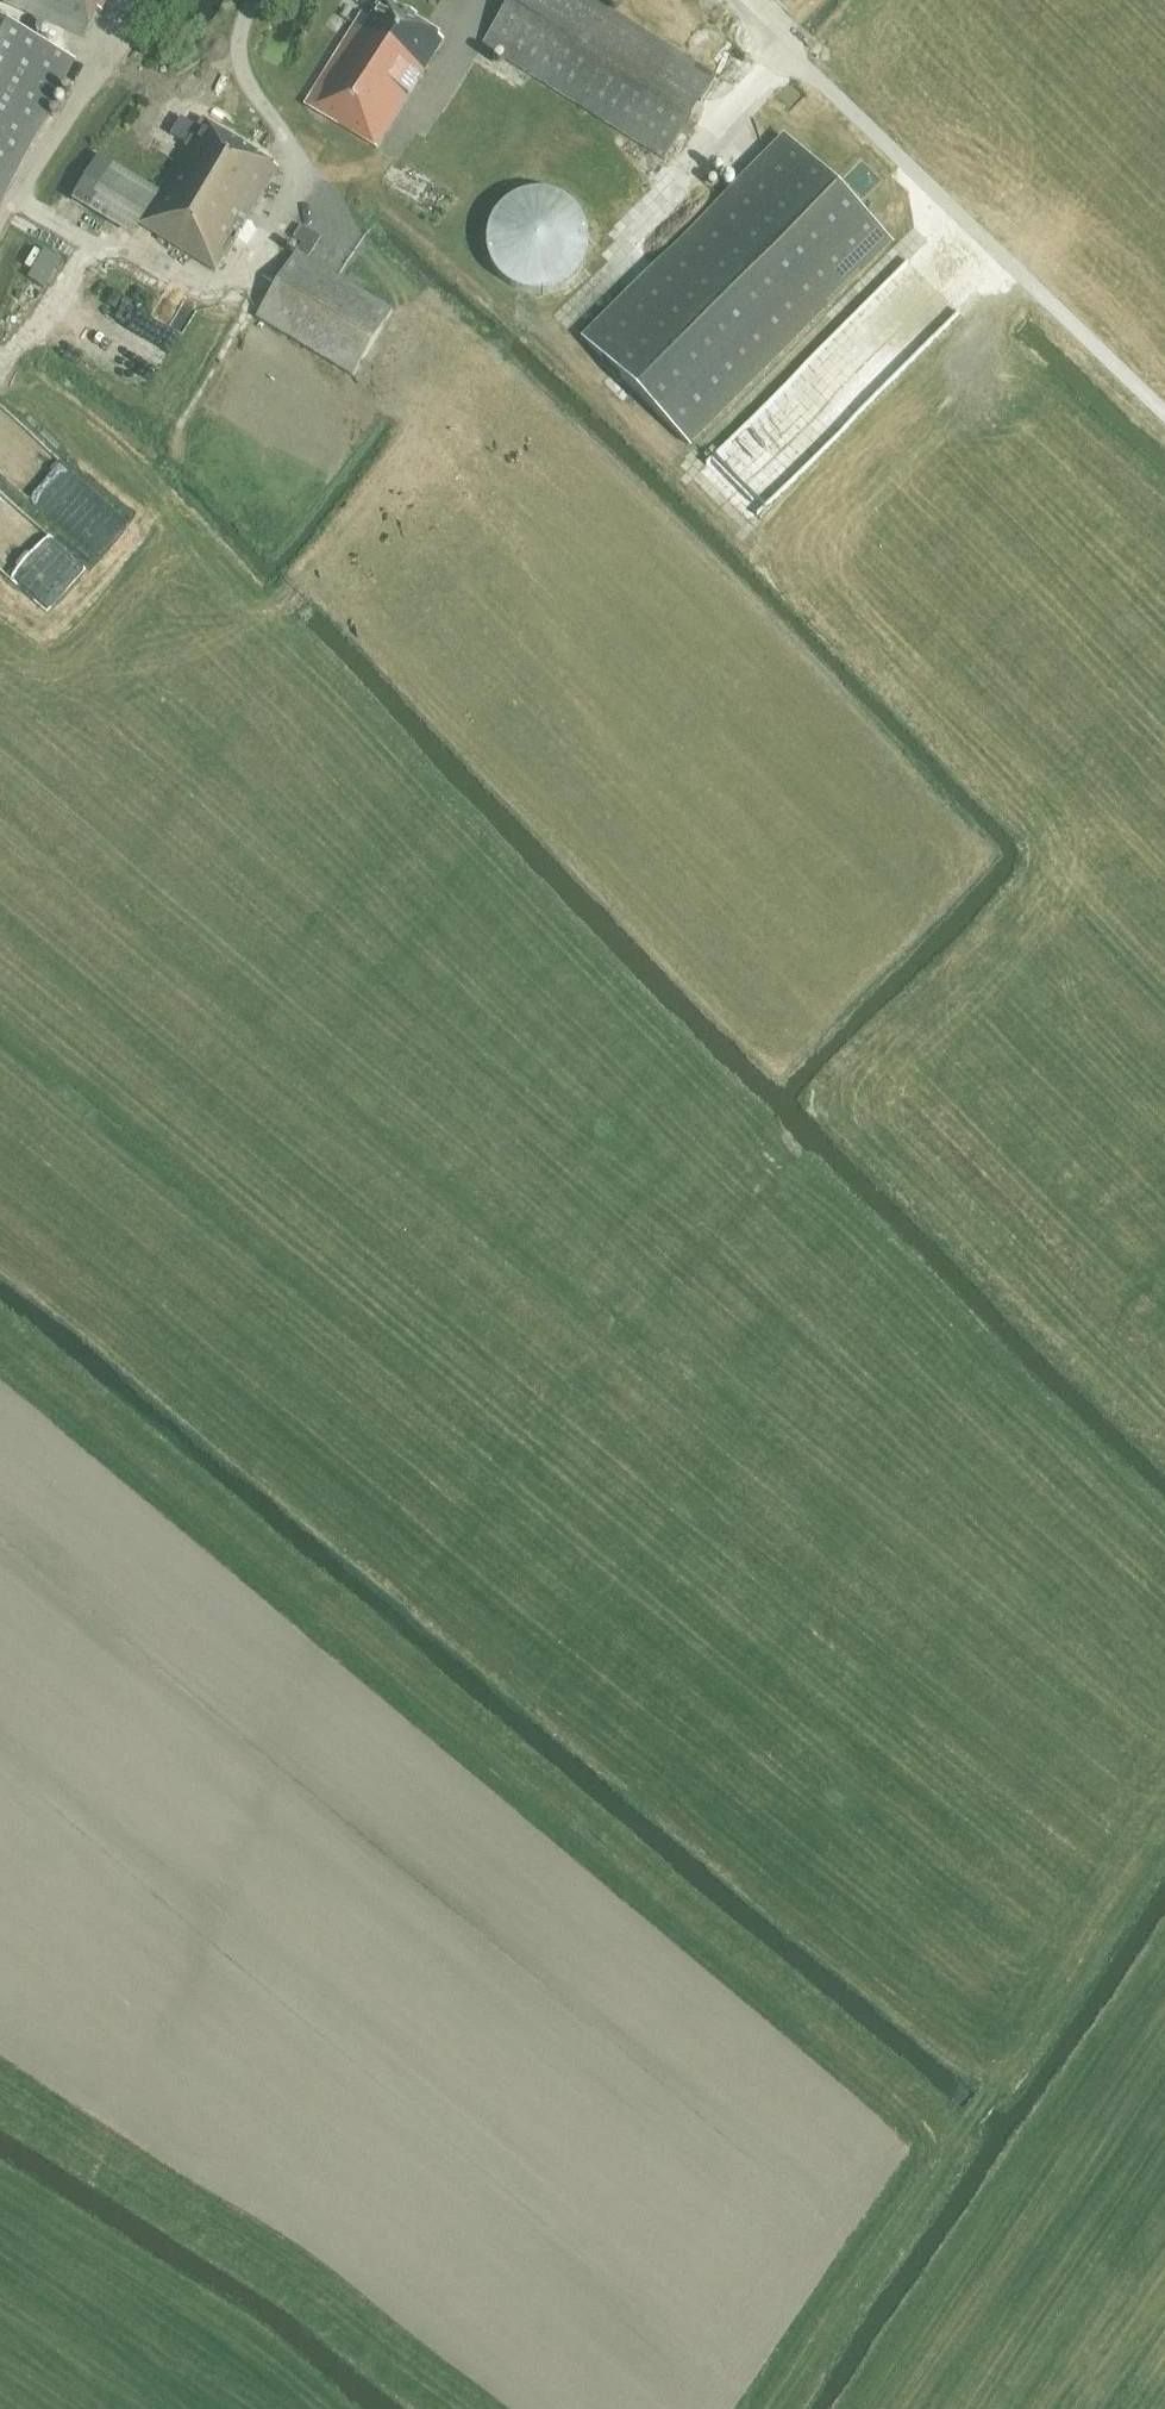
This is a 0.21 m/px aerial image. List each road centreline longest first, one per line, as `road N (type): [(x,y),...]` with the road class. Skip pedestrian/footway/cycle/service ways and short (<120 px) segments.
road 1 (track): [(1164,413),(736,0)]
road 2 (track): [(240,284),(210,284),(109,247),(15,196)]
road 3 (track): [(0,225),(104,35)]

